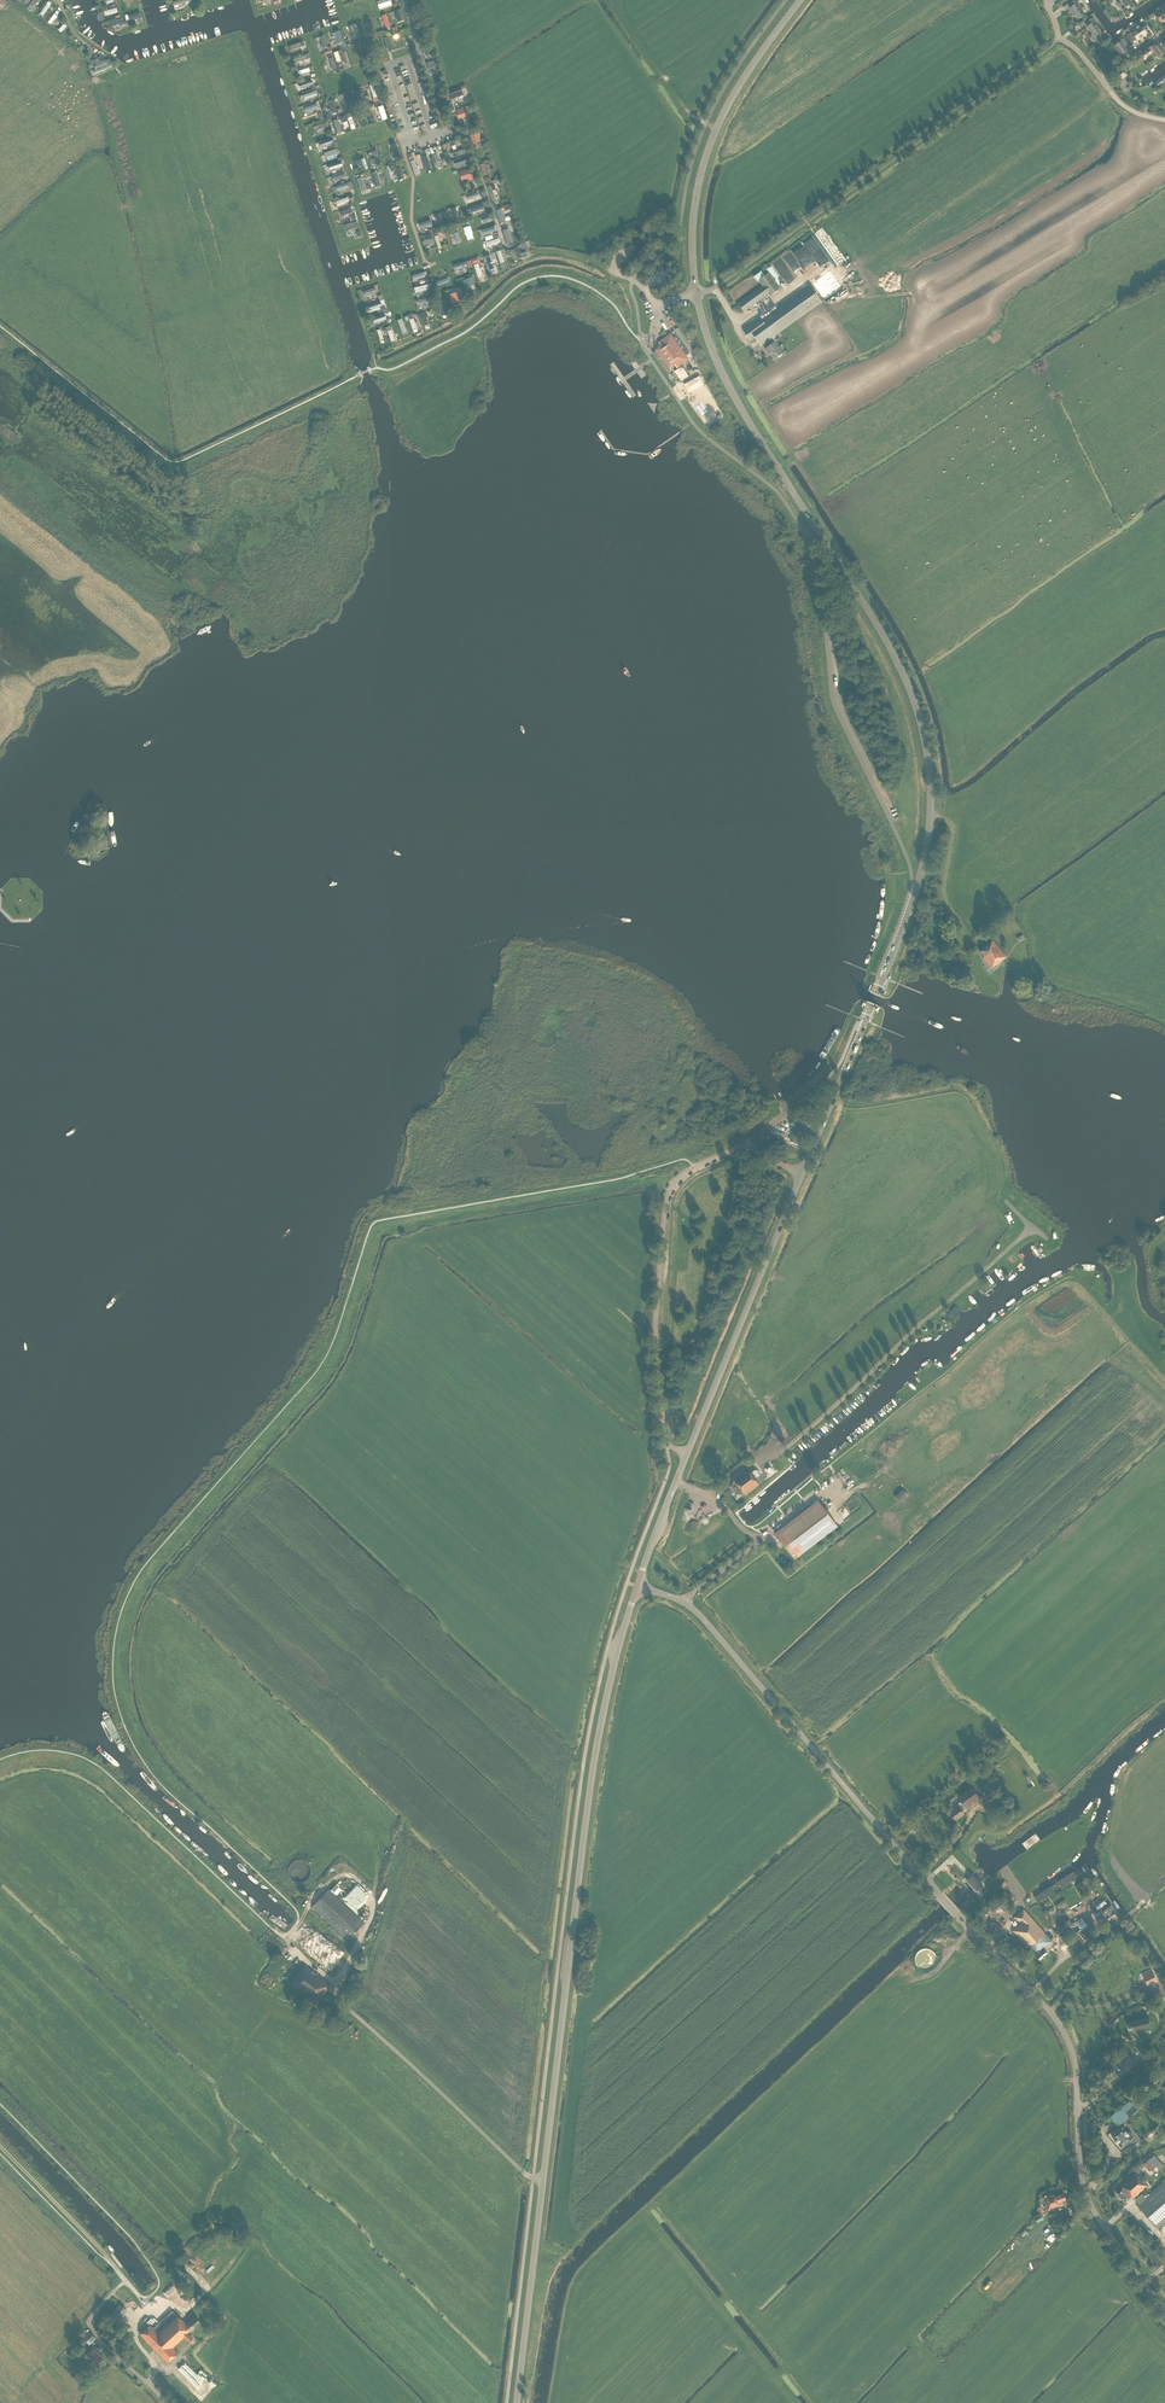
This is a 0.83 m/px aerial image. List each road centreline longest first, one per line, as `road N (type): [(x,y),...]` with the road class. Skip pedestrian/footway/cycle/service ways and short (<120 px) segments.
road 1 (secondary): [(930,815),(928,757),(908,685),(735,398),(697,293),(696,210),(722,115),(799,0)]
road 2 (secondary): [(637,1586),(897,944),(930,815)]
road 3 (secondary): [(544,2179),(592,1778),(637,1586)]
road 4 (tertiary): [(1164,2311),(1086,2190),(1070,2042),(958,1914)]
road 5 (tertiary): [(940,1896),(699,1614),(637,1586)]
road 6 (unclassified): [(544,2179),(522,2171),(347,2004)]
road 7 (secondary): [(517,2402),(544,2179)]
road 8 (track): [(125,2280),(0,2147)]
road 9 (unclassified): [(971,938),(947,904),(951,825),(930,815)]

